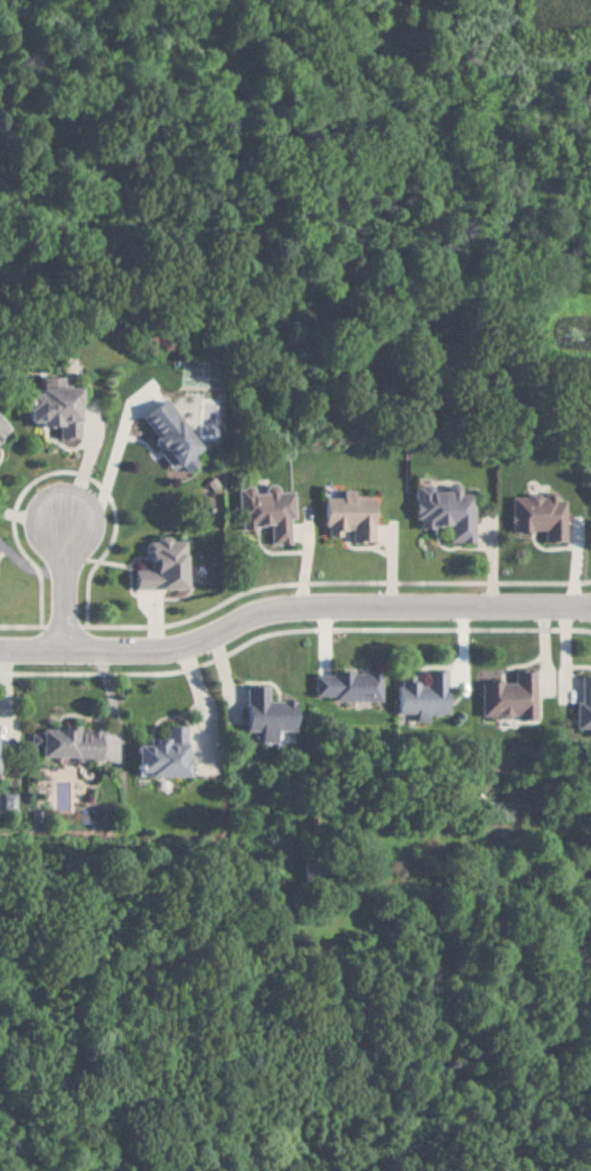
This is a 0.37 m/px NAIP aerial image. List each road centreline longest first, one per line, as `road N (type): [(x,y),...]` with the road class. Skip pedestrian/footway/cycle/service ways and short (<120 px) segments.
road 1 (residential): [(0,652),(175,649),(279,611),(590,610)]
road 2 (residential): [(59,652),(62,521)]

